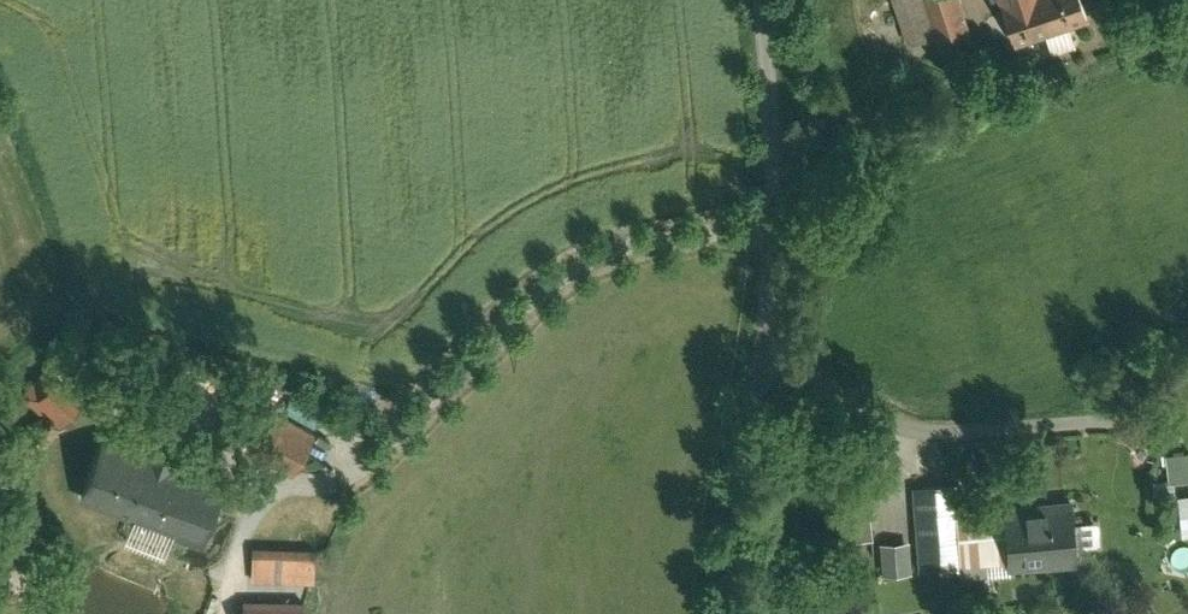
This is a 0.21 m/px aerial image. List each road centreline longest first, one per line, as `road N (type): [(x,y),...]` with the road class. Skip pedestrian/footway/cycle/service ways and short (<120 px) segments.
road 1 (residential): [(734,613),(778,218),(765,0)]

